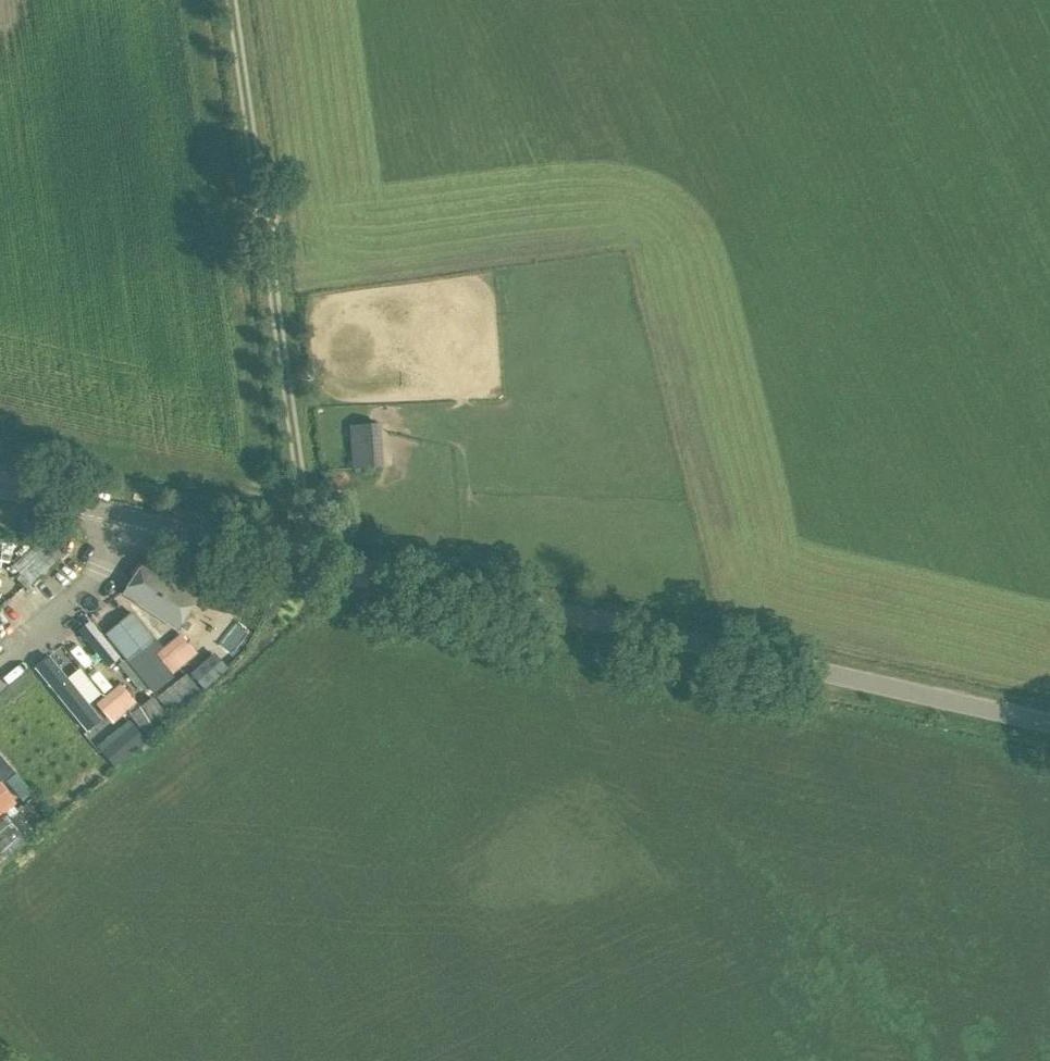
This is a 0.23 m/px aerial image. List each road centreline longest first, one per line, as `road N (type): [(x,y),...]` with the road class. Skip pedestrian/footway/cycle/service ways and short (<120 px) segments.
road 1 (unclassified): [(122,515),(1049,718)]
road 2 (track): [(233,0),(306,555)]
road 3 (residential): [(122,515),(98,583),(0,664)]
road 4 (unclassified): [(0,488),(122,515)]

